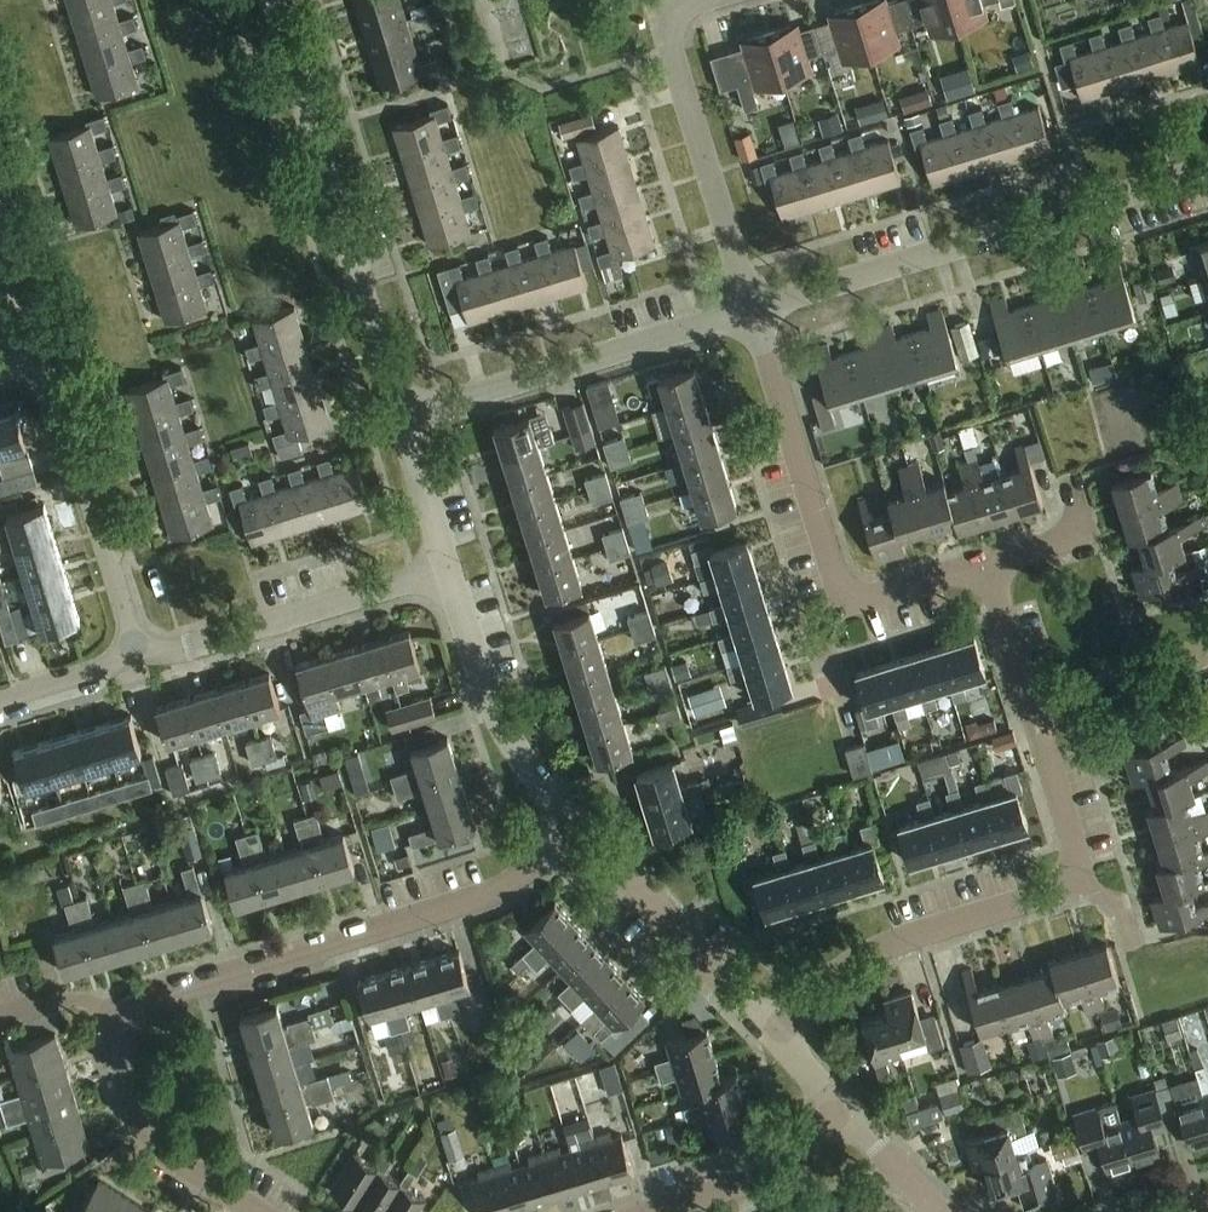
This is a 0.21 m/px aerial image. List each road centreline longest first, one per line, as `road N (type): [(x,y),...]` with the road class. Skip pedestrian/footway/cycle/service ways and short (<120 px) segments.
road 1 (residential): [(258,1211),(149,1141),(118,1036),(133,1008),(497,894),(572,831)]
road 2 (residential): [(751,309),(1207,174)]
road 3 (residential): [(992,576),(849,607),(751,309)]
road 4 (unclassified): [(403,422),(273,0)]
road 5 (residential): [(403,422),(751,309)]
road 6 (residential): [(717,0),(662,18),(751,309)]
road 7 (residential): [(774,1034),(840,974),(896,943),(1076,883)]
road 8 (residential): [(447,572),(179,651),(138,652)]
road 9 (residential): [(138,652),(56,390),(36,364)]
road 10 (unclassified): [(572,831),(516,754),(489,701),(447,572)]
road 11 (unclassified): [(774,1034),(572,831)]
road 12 (residential): [(842,1117),(771,1176),(671,1211)]
road 13 (residential): [(1076,883),(1073,843),(1034,707)]
road 14 (residential): [(1034,707),(1207,652)]
road 15 (residential): [(36,364),(34,308),(0,203)]
road 16 (unclassified): [(447,572),(403,422)]
road 17 (residential): [(992,576),(1084,538),(1069,486)]
road 18 (residential): [(138,652),(101,674),(0,706)]
road 19 (residential): [(1034,707),(992,576)]
road 20 (unclassified): [(938,1211),(842,1117)]

